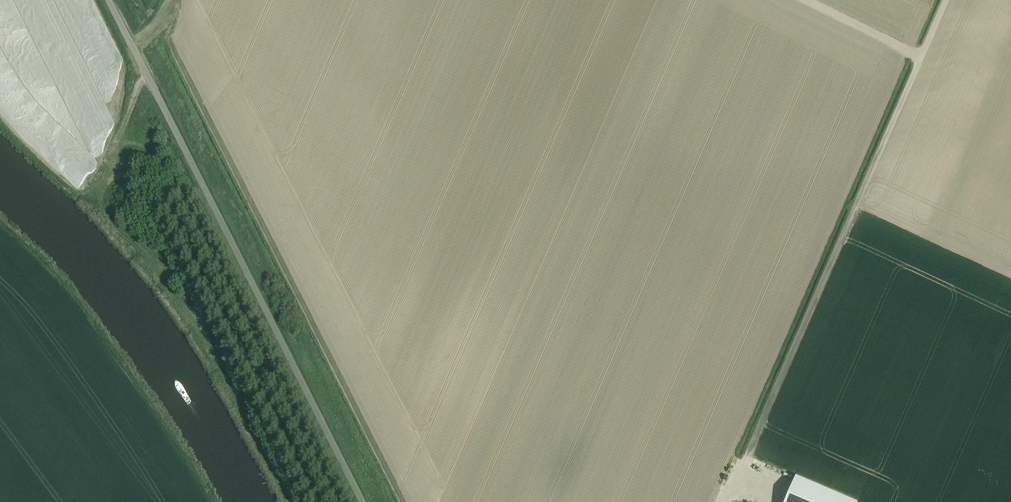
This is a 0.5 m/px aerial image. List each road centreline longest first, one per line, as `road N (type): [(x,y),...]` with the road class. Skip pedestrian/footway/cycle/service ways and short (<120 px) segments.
road 1 (unclassified): [(363,501),(111,0)]
road 2 (track): [(724,501),(944,0)]
road 3 (track): [(290,501),(206,340),(151,261),(94,201),(146,71)]

